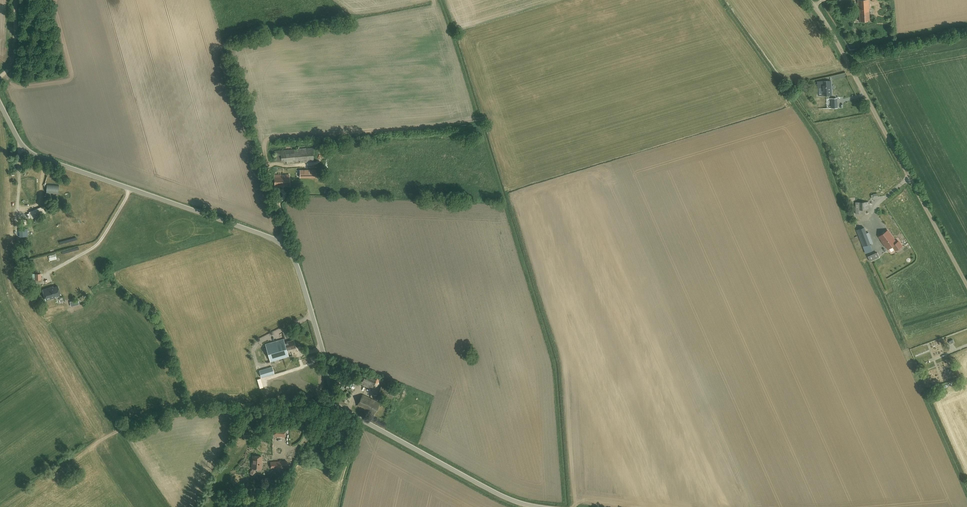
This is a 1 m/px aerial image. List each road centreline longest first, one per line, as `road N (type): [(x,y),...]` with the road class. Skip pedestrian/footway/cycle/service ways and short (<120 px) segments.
road 1 (unclassified): [(539,506),(503,496),(339,404),(302,280),(282,243),(33,154),(0,104)]
road 2 (unclassified): [(966,282),(836,34),(809,0)]
road 3 (track): [(337,399),(135,421),(55,469)]

